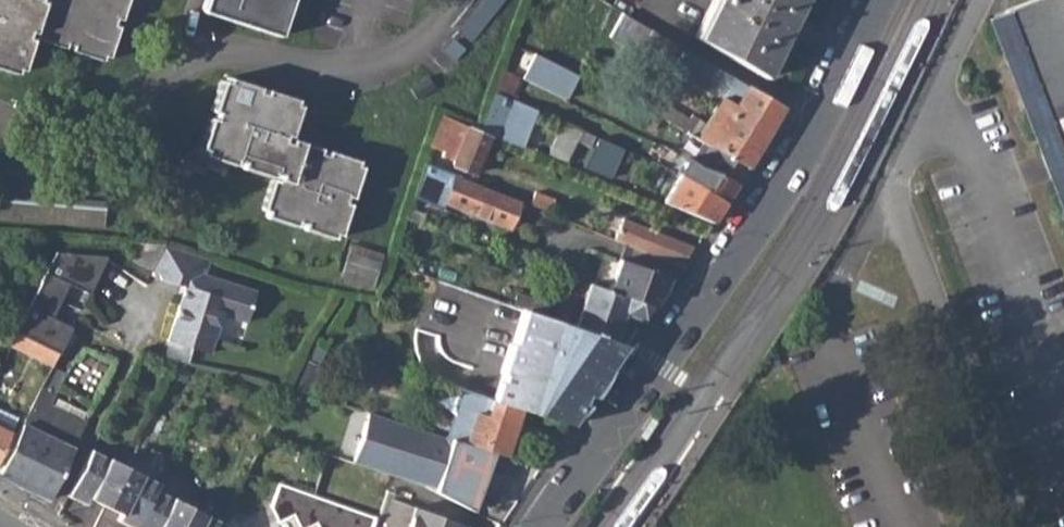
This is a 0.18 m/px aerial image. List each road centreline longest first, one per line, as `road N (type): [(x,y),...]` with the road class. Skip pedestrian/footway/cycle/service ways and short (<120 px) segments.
road 1 (residential): [(545,526),(813,142),(880,0)]

